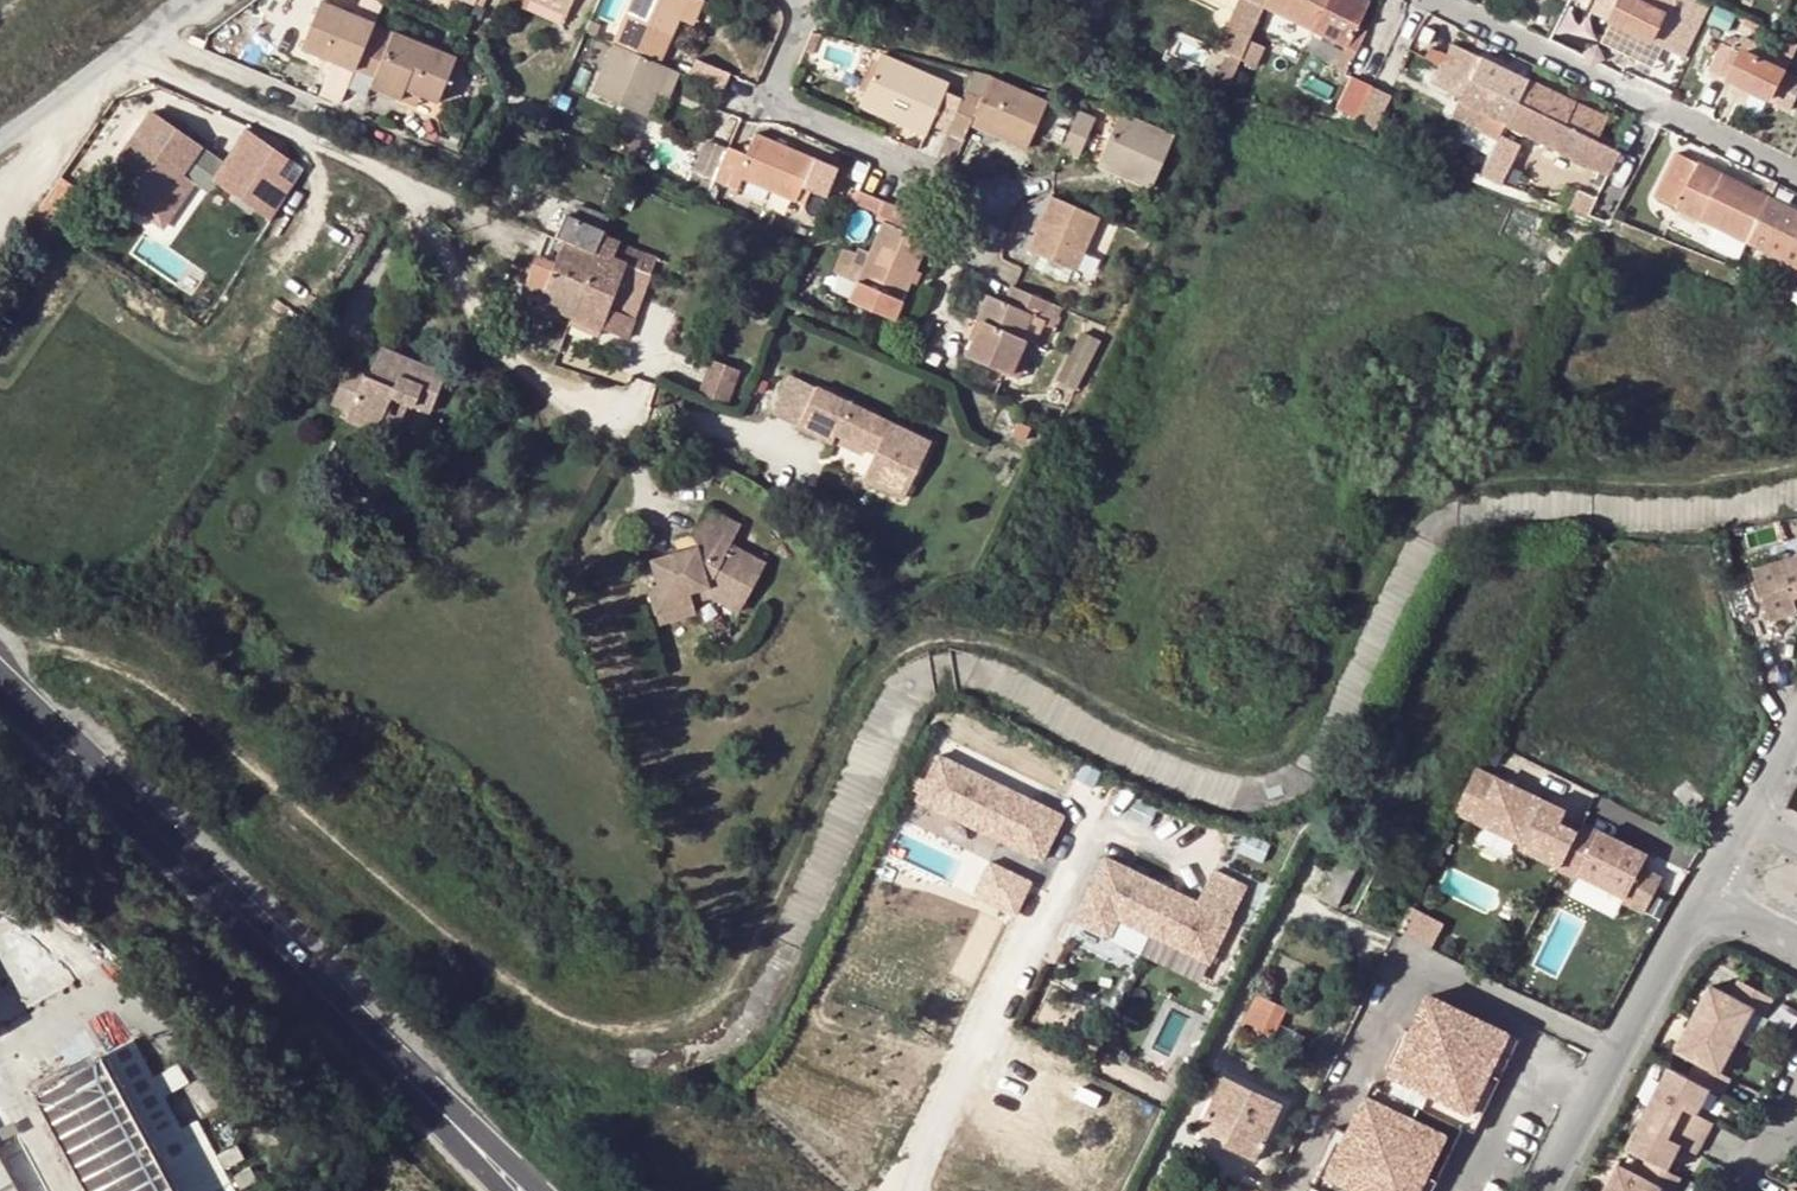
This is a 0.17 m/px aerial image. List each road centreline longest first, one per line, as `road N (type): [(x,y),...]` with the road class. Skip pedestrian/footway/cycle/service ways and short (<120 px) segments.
road 1 (residential): [(120,52),(411,196),(506,368),(565,412),(782,448)]
road 2 (secondary): [(427,1104),(0,695)]
road 3 (residential): [(1440,0),(1796,175)]
road 4 (residential): [(1543,1190),(1706,901)]
road 5 (residential): [(800,0),(767,100),(885,156)]
road 6 (residential): [(0,144),(120,52)]
road 7 (secondary): [(524,1190),(427,1104)]

